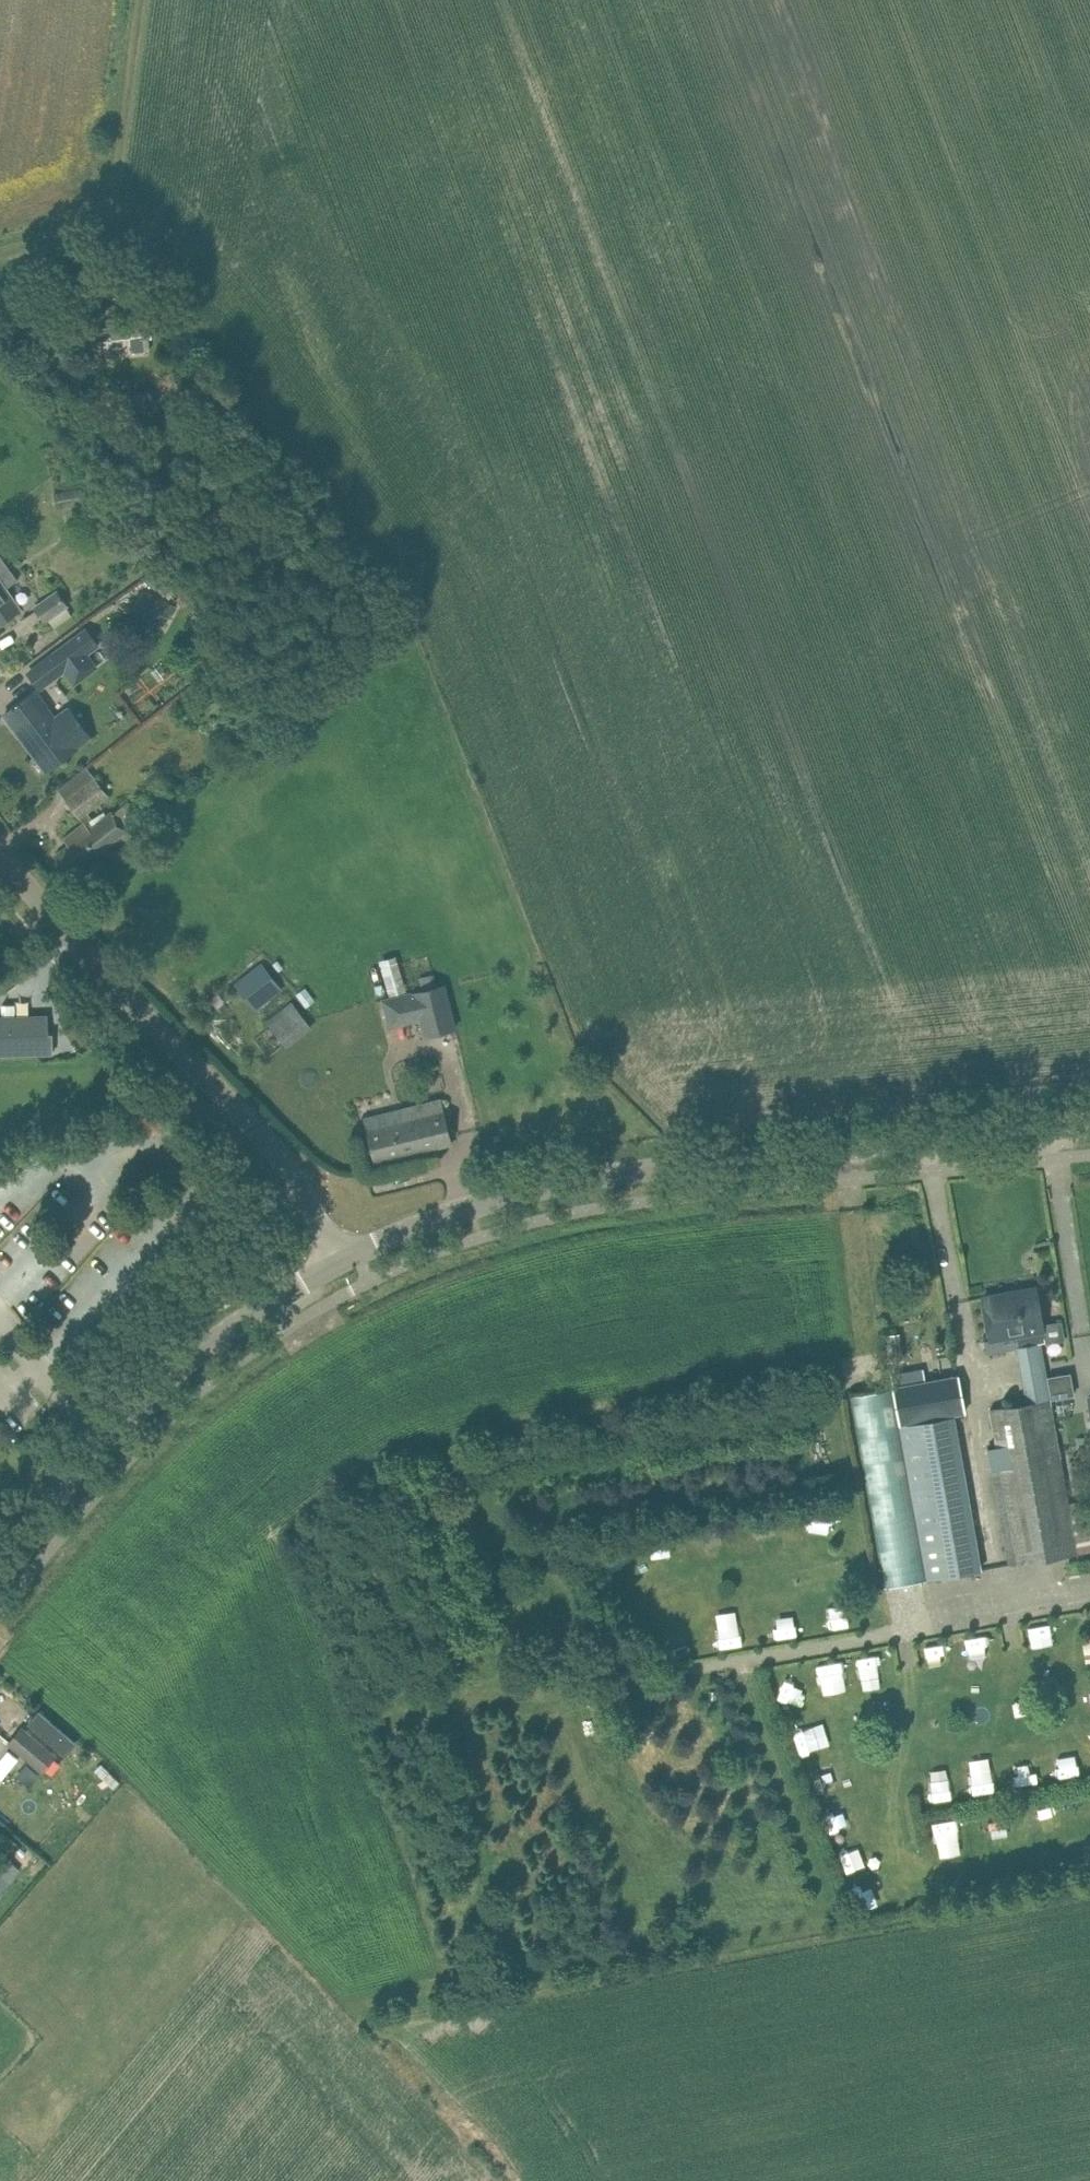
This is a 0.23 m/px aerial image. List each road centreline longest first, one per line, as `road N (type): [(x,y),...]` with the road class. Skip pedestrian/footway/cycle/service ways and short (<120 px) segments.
road 1 (tertiary): [(342,1255),(479,1204),(573,1180),(1089,1122)]
road 2 (unclassified): [(342,1255),(267,1140),(74,941),(0,851)]
road 3 (tertiary): [(0,1561),(95,1448),(171,1374),(342,1255)]

